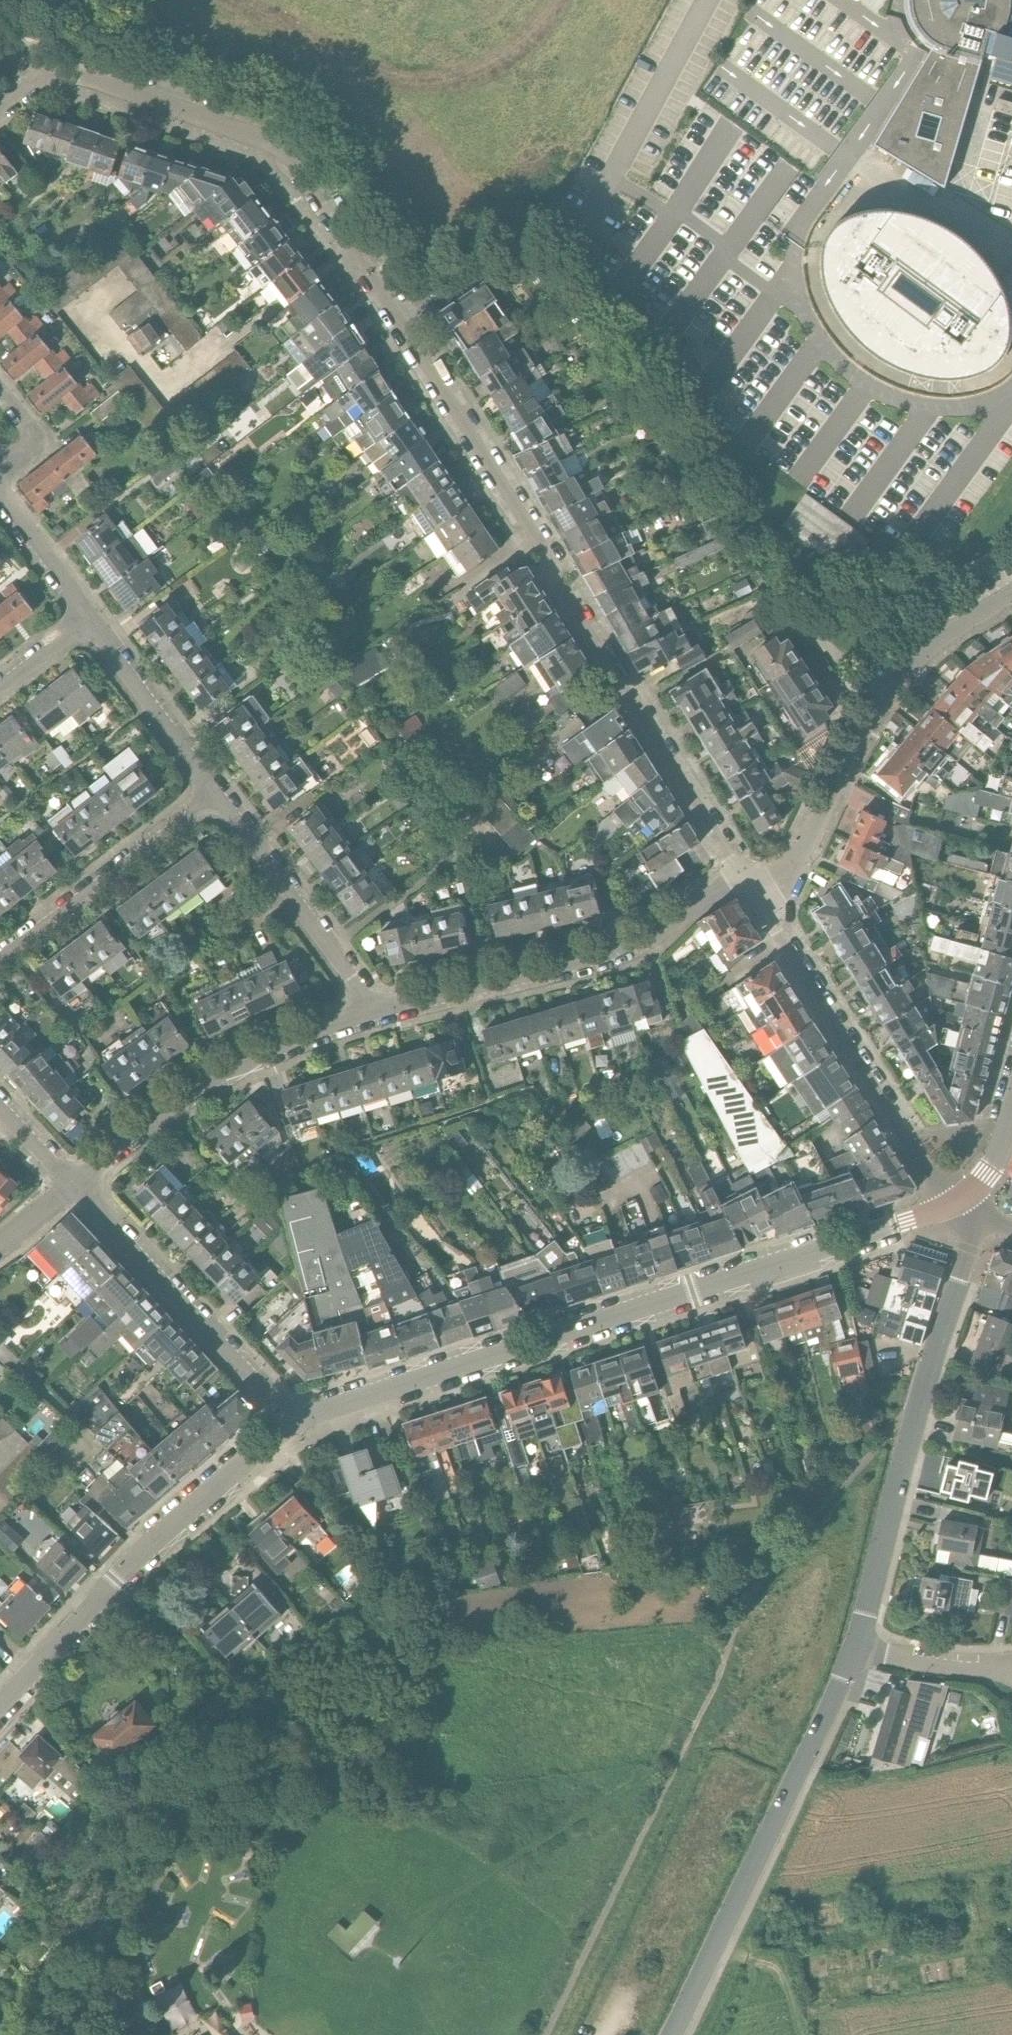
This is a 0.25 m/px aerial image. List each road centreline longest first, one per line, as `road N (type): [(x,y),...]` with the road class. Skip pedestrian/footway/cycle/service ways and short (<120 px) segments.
road 1 (residential): [(745,878),(301,163),(255,136),(61,67)]
road 2 (residential): [(299,1423),(964,1200)]
road 3 (residential): [(856,1645),(671,2034)]
road 4 (residential): [(0,1708),(126,1573),(299,1423)]
road 5 (residential): [(367,1010),(599,955),(745,878)]
road 6 (residential): [(757,893),(806,852),(849,761),(905,683),(1011,607)]
road 7 (residential): [(964,1200),(929,1175),(757,893)]
road 8 (residential): [(74,1181),(214,1078),(305,1030),(367,1010)]
road 9 (residential): [(299,1423),(74,1181)]
road 10 (residential): [(0,965),(223,798)]
road 11 (residential): [(367,1010),(351,974),(223,798)]
road 12 (residential): [(916,1414),(856,1645)]
road 13 (residential): [(916,1414),(967,1248),(964,1200)]
road 14 (residential): [(223,798),(99,624)]
road 15 (residential): [(99,624),(0,478)]
road 16 (residential): [(1011,1666),(856,1645)]
road 17 (residential): [(0,697),(99,624)]

